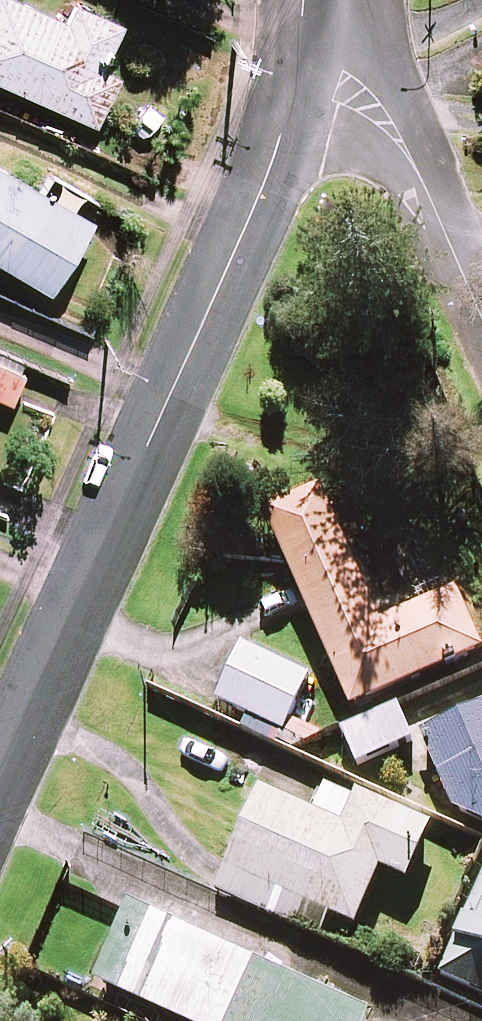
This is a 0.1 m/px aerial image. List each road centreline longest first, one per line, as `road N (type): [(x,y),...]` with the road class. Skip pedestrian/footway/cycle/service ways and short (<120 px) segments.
road 1 (residential): [(0,784),(262,191),(299,79)]
road 2 (residential): [(481,319),(425,186),(378,112),(299,79)]

